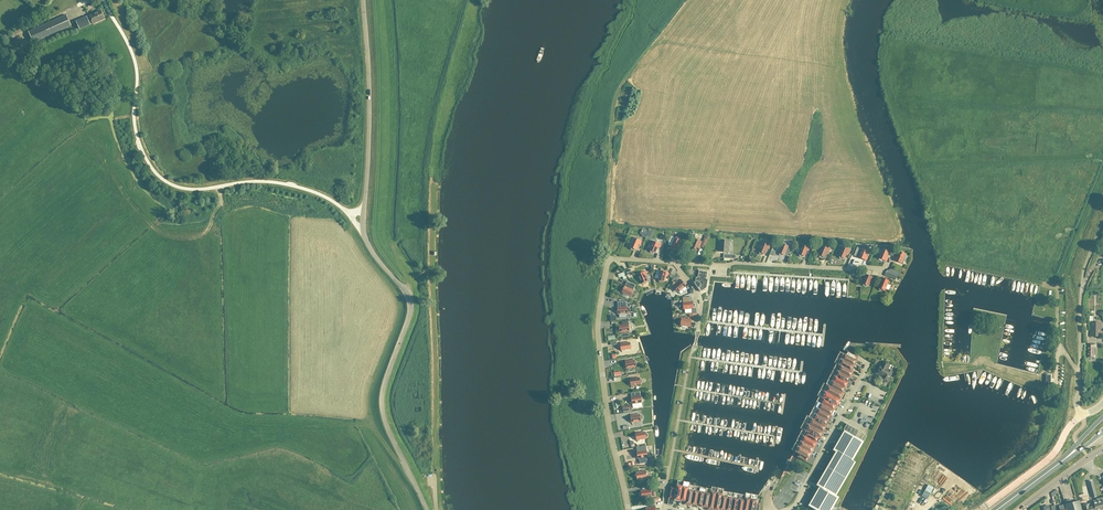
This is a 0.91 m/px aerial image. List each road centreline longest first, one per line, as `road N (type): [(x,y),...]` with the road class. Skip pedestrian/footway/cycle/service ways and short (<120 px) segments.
road 1 (unclassified): [(346,212),(281,184),(190,189),(159,177),(137,138),(134,58),(103,0)]
road 2 (residential): [(628,509),(598,334),(608,259),(675,263)]
road 3 (unclassified): [(426,509),(382,404),(410,301),(364,235)]
road 4 (track): [(608,259),(612,102),(658,41)]
road 5 (unclassified): [(363,210),(363,0)]
road 6 (residential): [(675,263),(882,269)]
road 7 (unclassified): [(1080,416),(1082,278),(1102,221)]
road 8 (residential): [(787,509),(867,364)]
road 9 (unclassified): [(1080,416),(1045,461),(980,509)]

